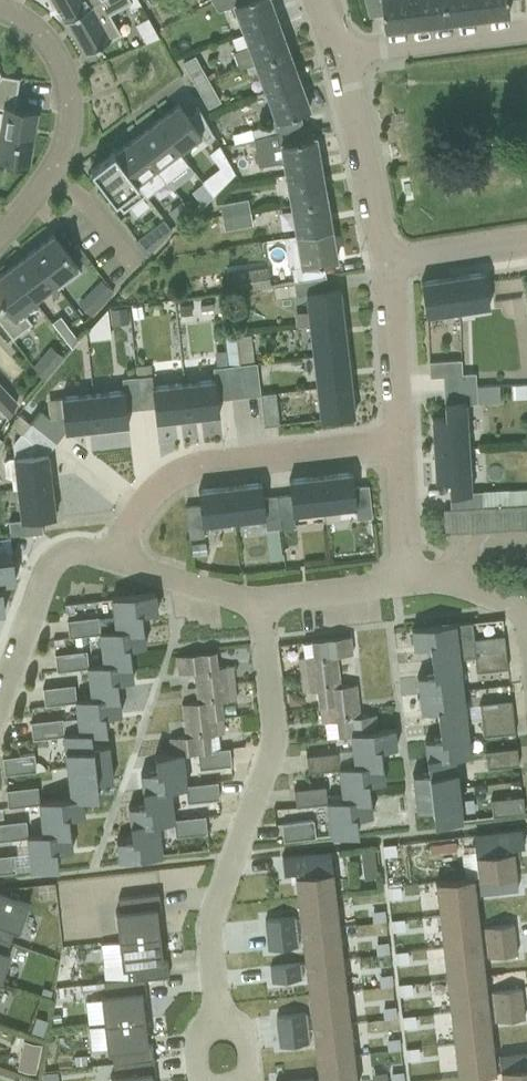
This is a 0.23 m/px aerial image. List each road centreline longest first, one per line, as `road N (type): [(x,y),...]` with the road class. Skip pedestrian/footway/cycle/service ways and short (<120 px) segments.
road 1 (residential): [(258,600),(273,737),(210,928),(221,1080)]
road 2 (residential): [(398,443),(195,467),(157,488),(133,519),(117,563)]
road 3 (residential): [(0,236),(57,163),(68,102),(45,41),(0,10)]
road 4 (residential): [(117,563),(80,551),(48,568),(0,705)]
road 5 (residential): [(341,55),(388,264)]
road 6 (residential): [(526,29),(341,55)]
road 7 (residential): [(398,443),(388,264)]
road 8 (residential): [(408,582),(258,600)]
road 9 (residential): [(258,600),(117,563)]
road 10 (residential): [(388,264),(526,242)]
road 11 (residential): [(408,582),(398,443)]
road 12 (residential): [(526,625),(521,611),(497,599),(408,582)]

